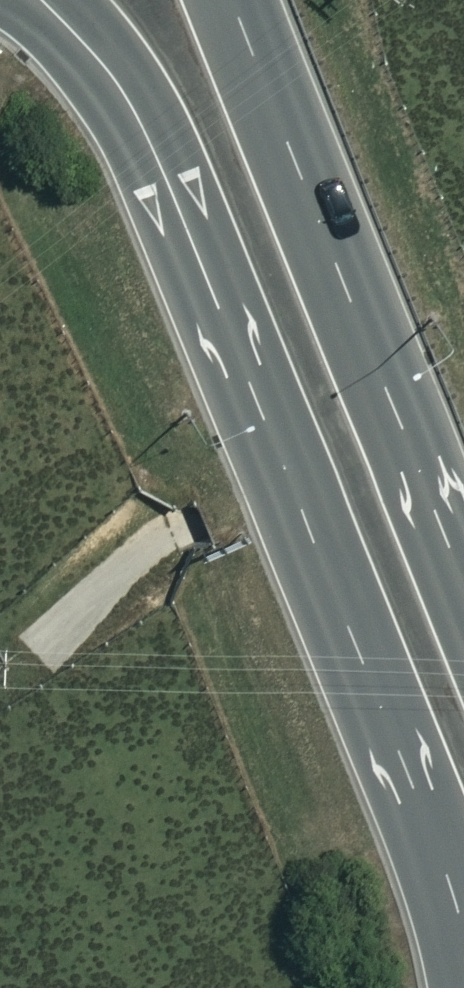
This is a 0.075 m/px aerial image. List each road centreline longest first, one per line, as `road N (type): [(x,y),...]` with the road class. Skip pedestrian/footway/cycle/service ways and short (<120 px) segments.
road 1 (secondary): [(463,927),(413,781),(154,149),(109,68),(56,0)]
road 2 (secondary): [(231,0),(463,585)]
road 3 (track): [(191,520),(463,411)]
road 4 (track): [(191,520),(0,658)]

